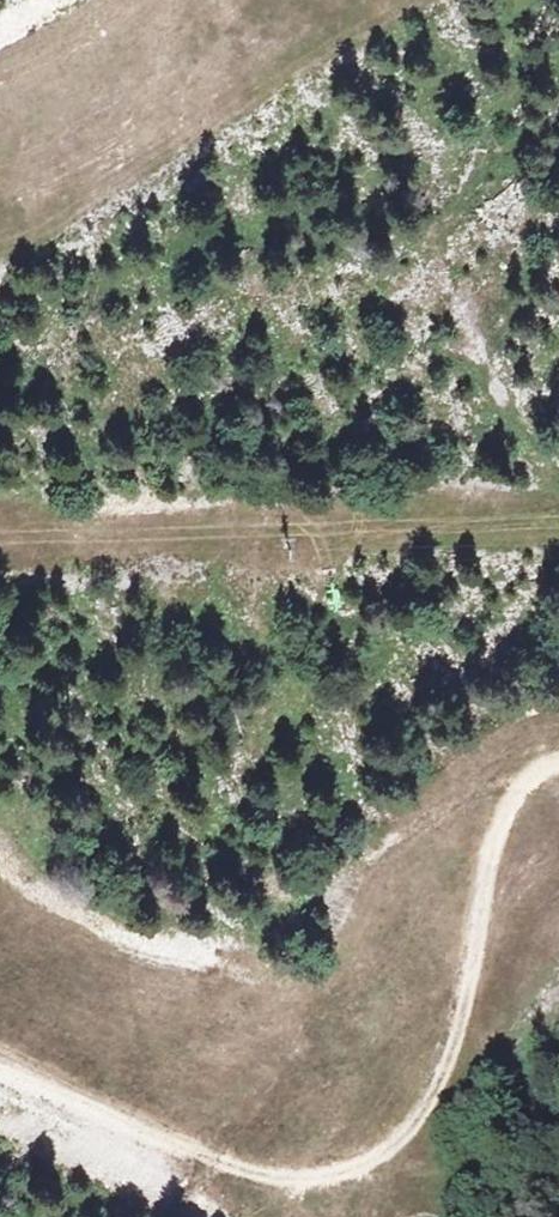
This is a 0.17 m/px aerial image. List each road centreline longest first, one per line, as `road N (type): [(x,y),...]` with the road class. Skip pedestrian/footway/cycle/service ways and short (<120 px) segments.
road 1 (track): [(558,760),(534,771),(501,825),(451,1041),(403,1135),(371,1161),(330,1176),(268,1178),(196,1156),(0,1071)]

